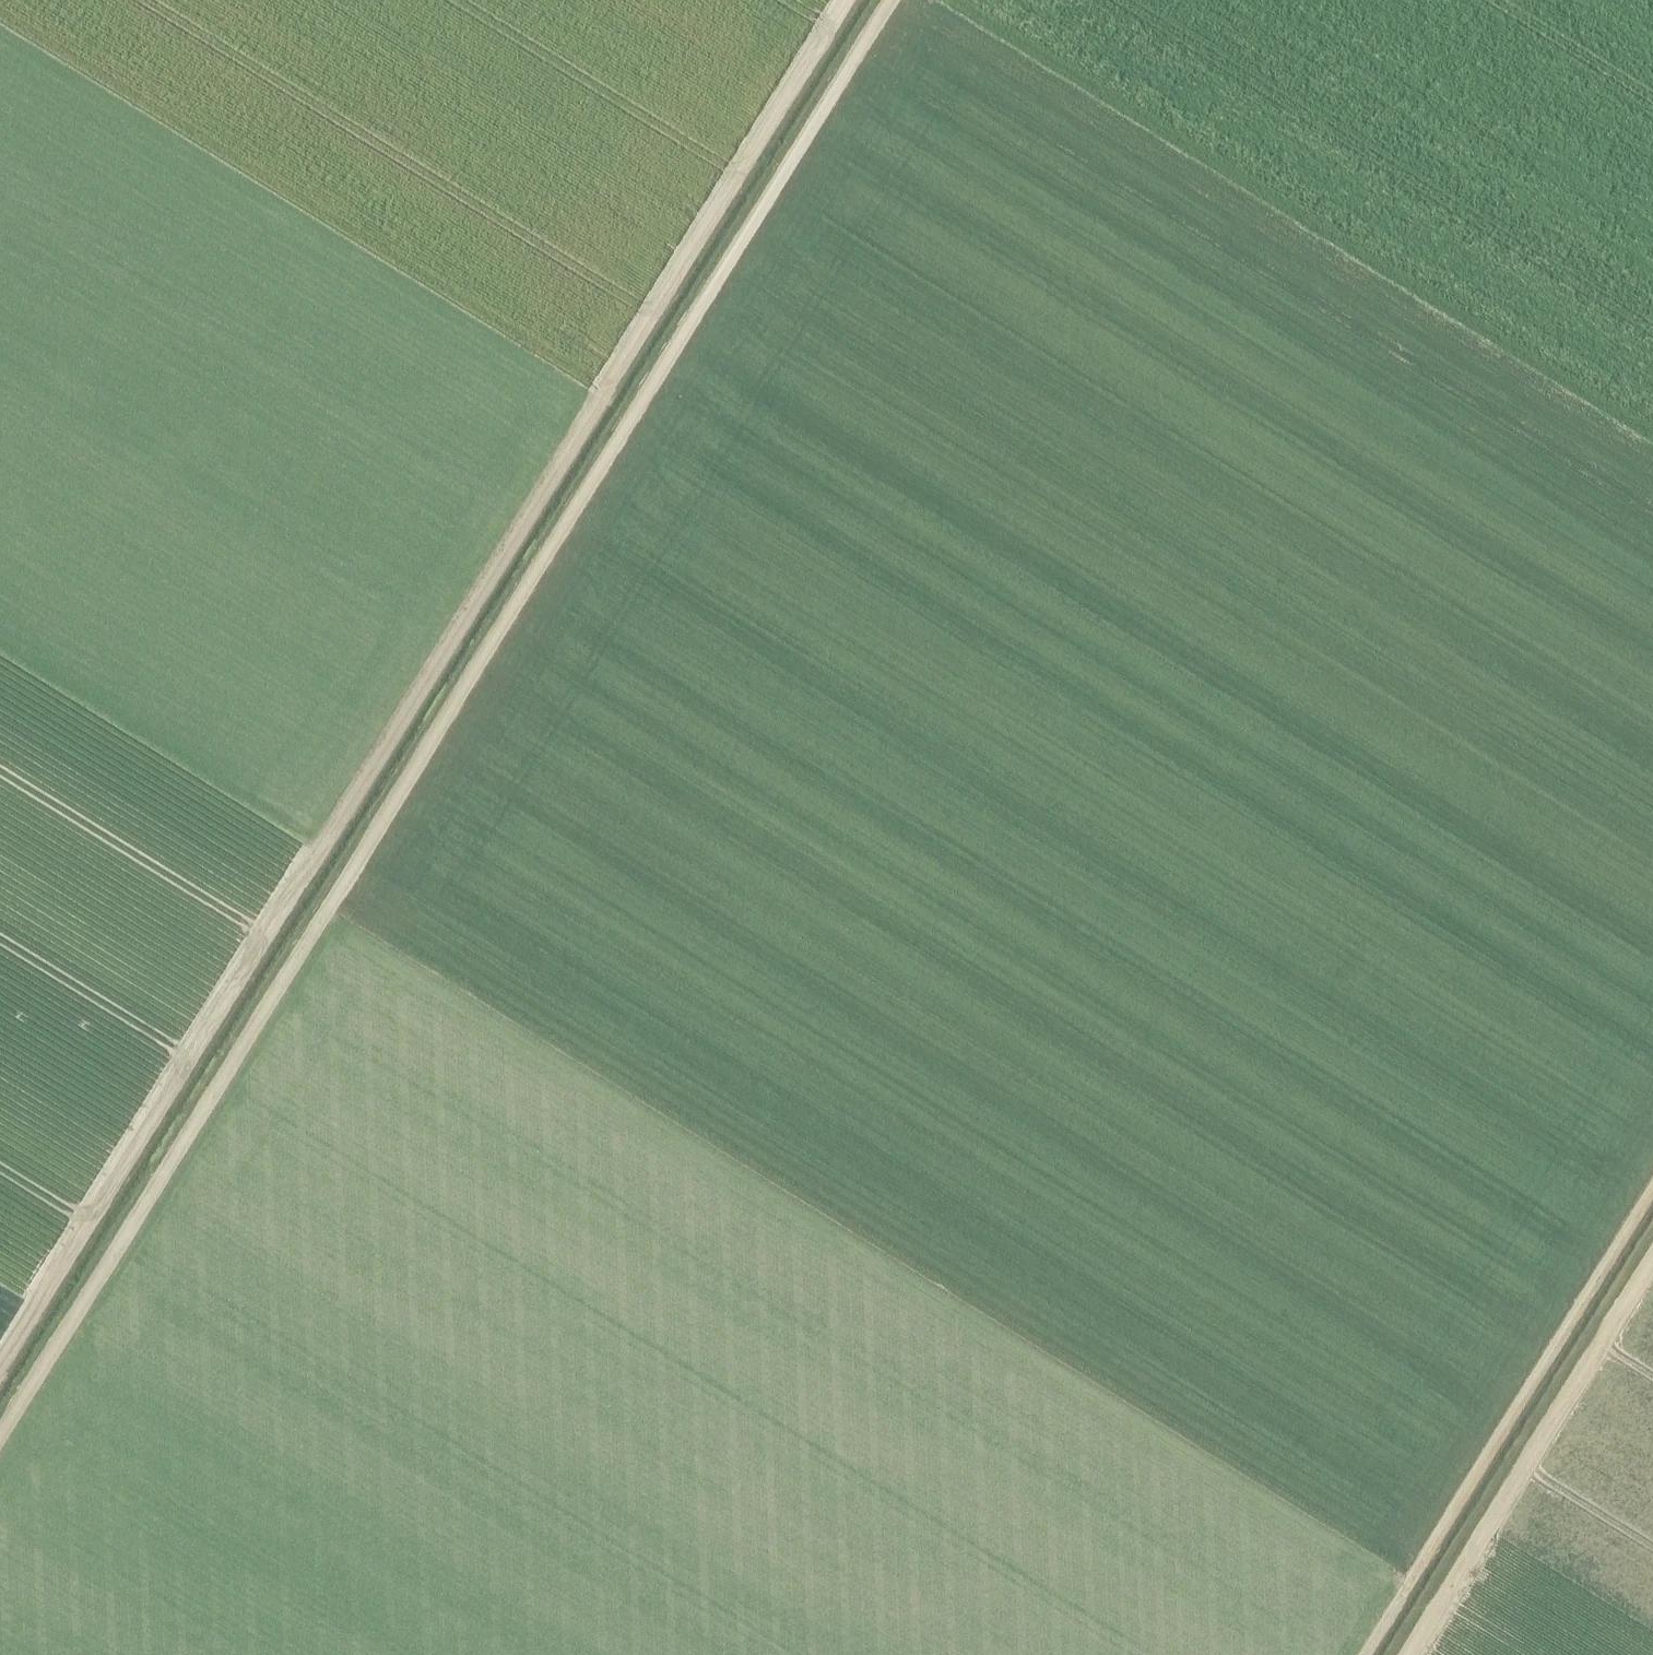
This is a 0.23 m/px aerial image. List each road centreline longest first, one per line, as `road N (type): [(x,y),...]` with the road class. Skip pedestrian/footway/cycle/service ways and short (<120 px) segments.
road 1 (track): [(1652,1193),(1369,1654)]

